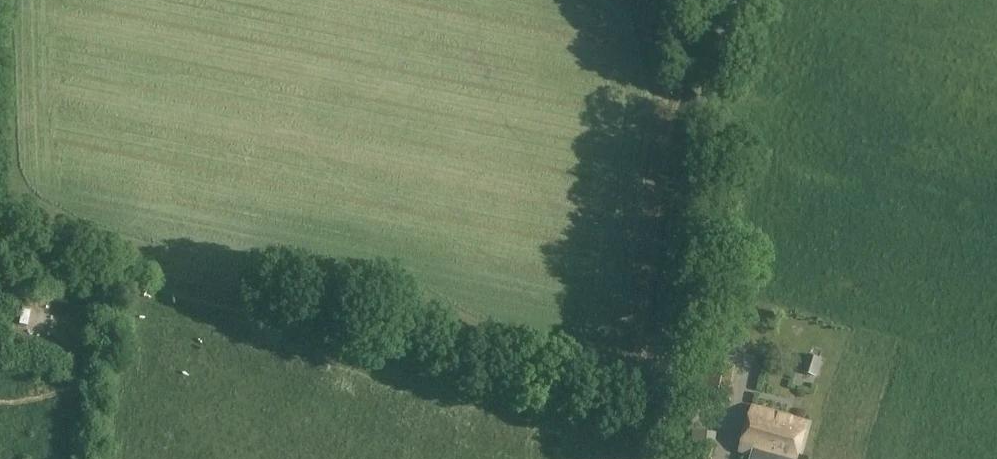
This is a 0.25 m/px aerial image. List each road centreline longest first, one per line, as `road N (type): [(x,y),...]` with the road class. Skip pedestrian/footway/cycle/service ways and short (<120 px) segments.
road 1 (unclassified): [(656,458),(696,141),(736,0)]

